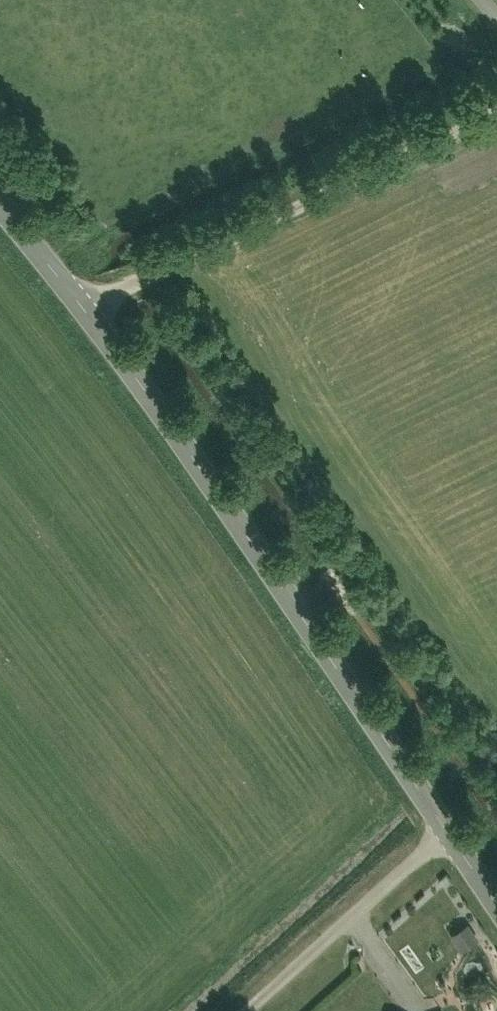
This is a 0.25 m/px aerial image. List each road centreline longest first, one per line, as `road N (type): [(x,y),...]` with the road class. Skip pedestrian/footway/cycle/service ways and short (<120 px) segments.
road 1 (tertiary): [(0,209),(86,311),(496,899)]
road 2 (track): [(86,311),(496,113)]
road 3 (track): [(247,1010),(449,830)]

